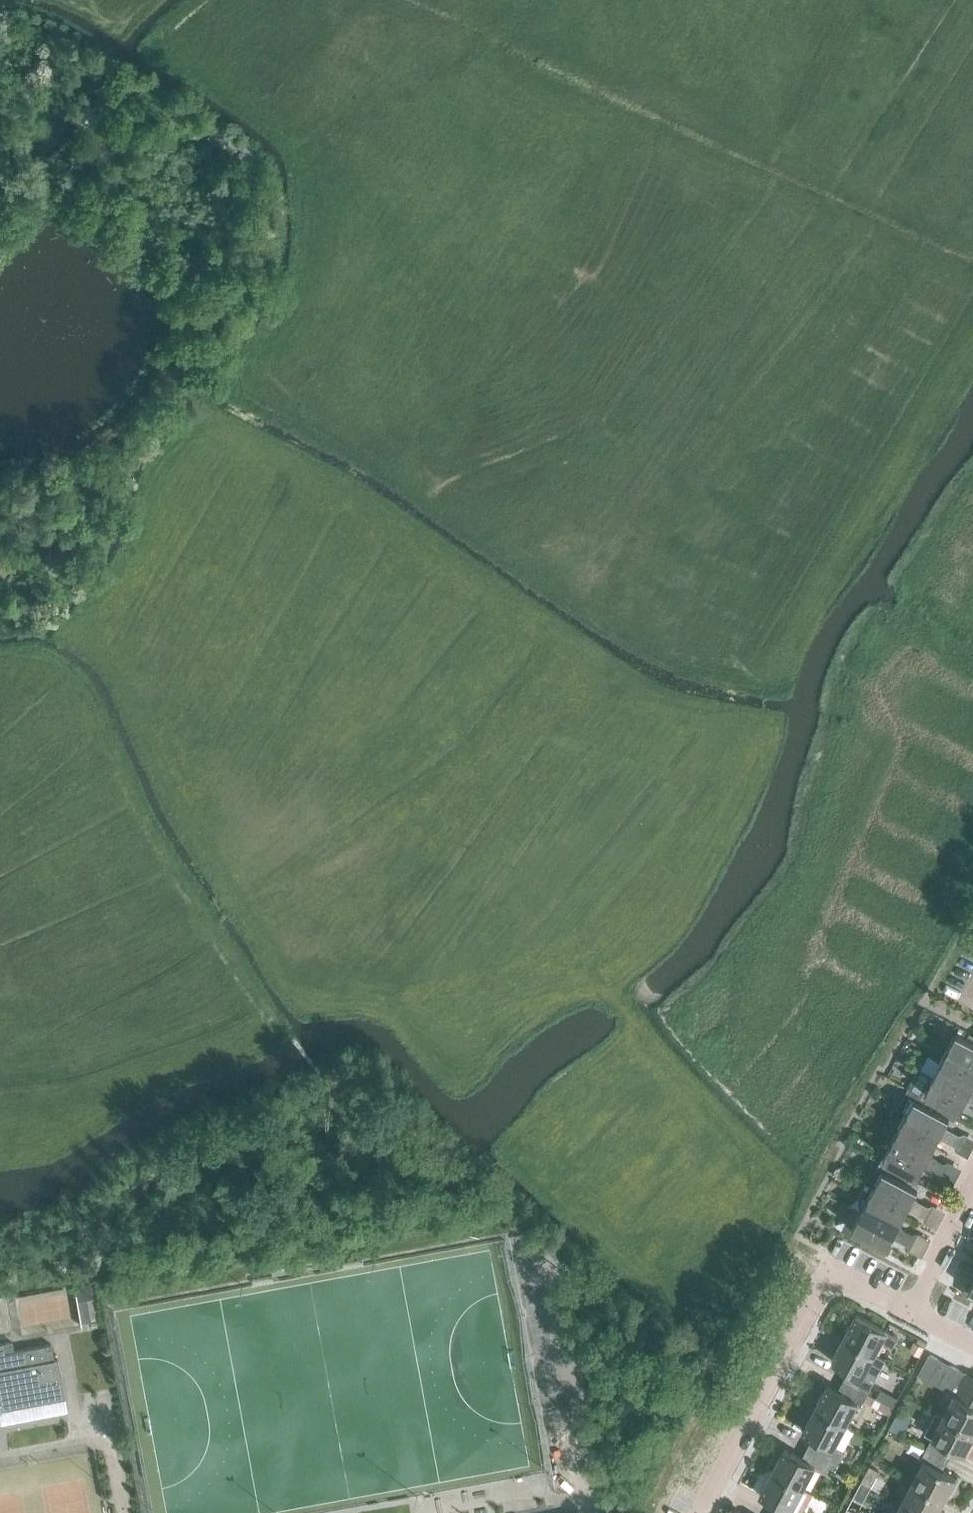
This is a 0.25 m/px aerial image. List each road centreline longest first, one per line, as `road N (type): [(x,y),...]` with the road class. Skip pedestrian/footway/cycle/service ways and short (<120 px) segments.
road 1 (track): [(598,972),(777,1176),(778,1237),(829,1262)]
road 2 (residential): [(699,1512),(830,1274)]
road 3 (residential): [(911,1312),(972,1187)]

